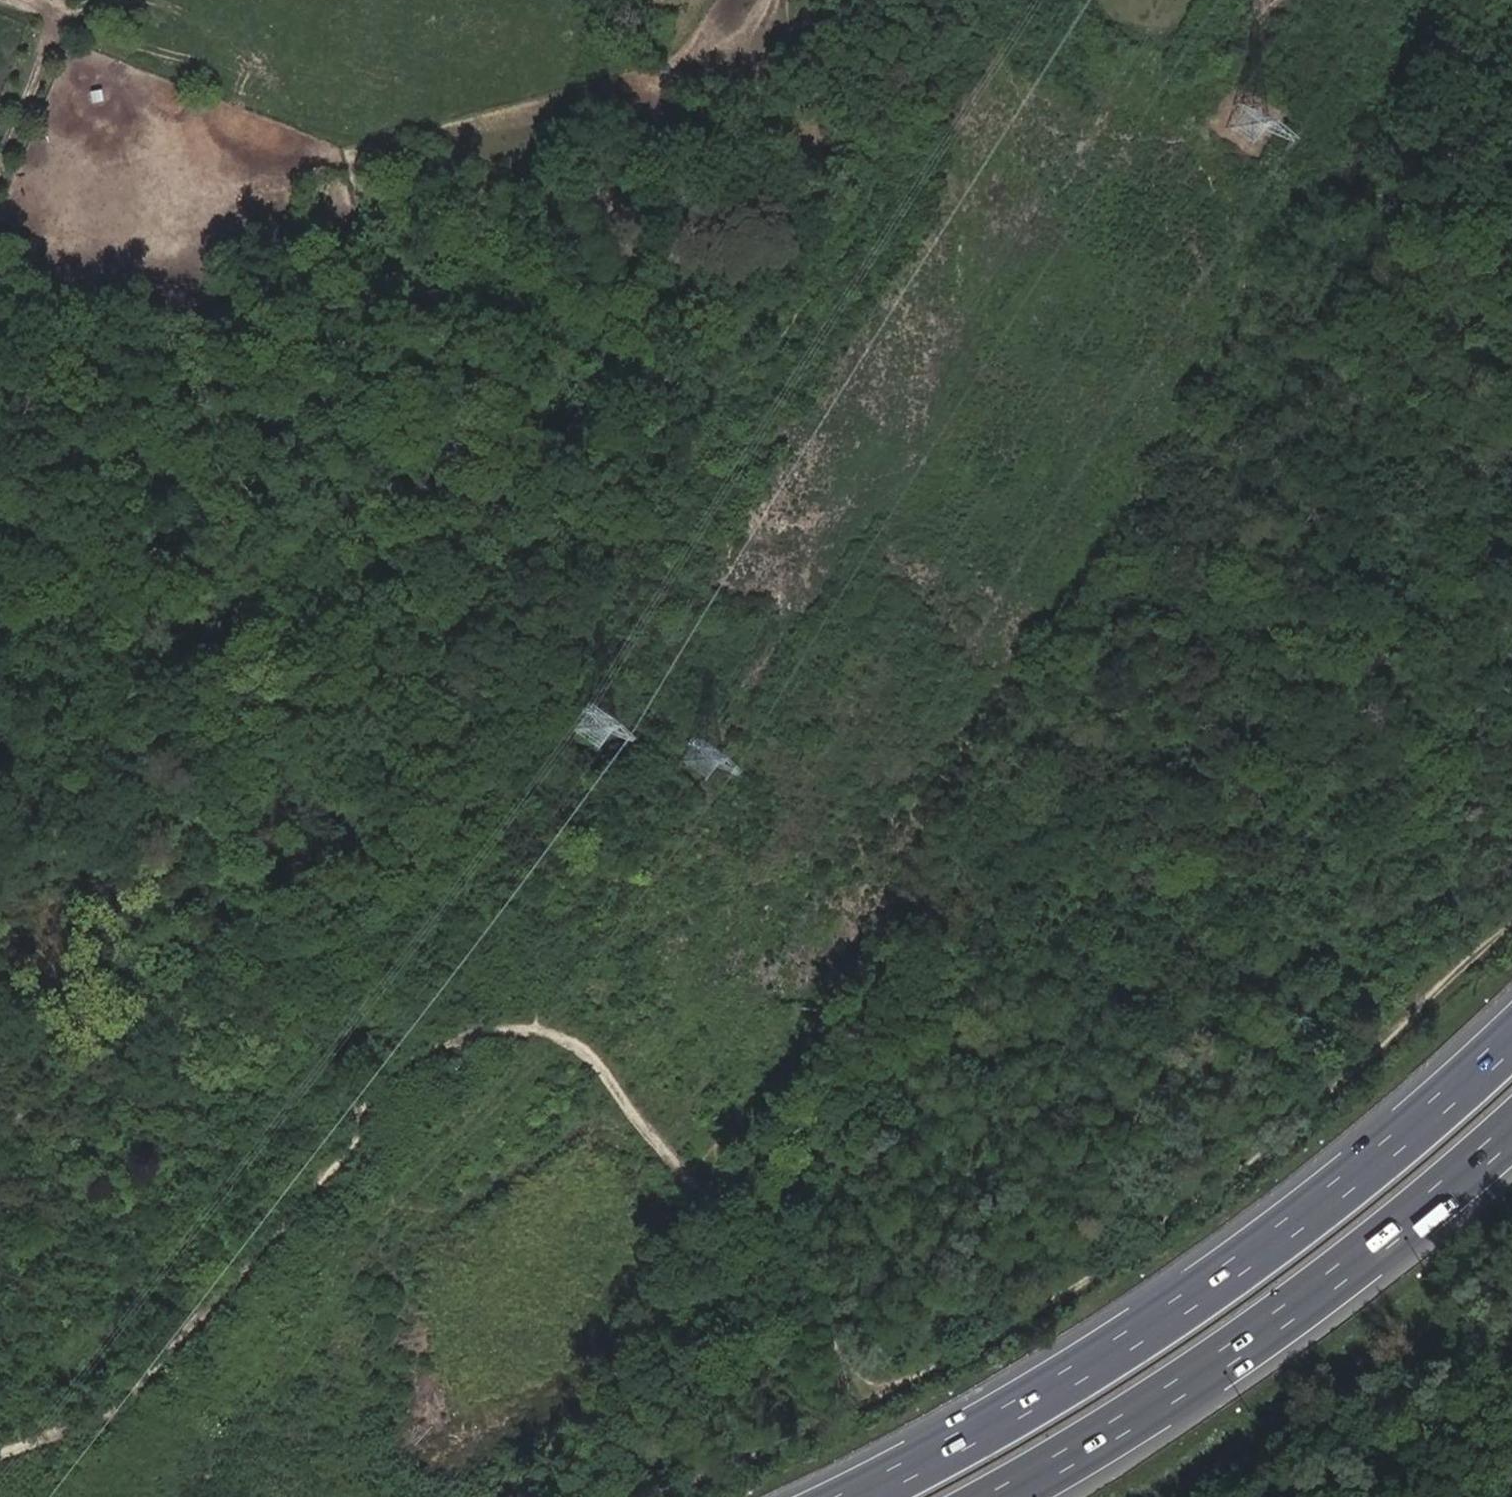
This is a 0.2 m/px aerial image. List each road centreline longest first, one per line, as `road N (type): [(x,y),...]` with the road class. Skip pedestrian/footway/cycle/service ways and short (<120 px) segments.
road 1 (trunk): [(1511,1039),(1342,1187),(1187,1301),(1009,1415),(855,1496)]
road 2 (trunk): [(999,1496),(1221,1362),(1393,1233),(1511,1128)]

